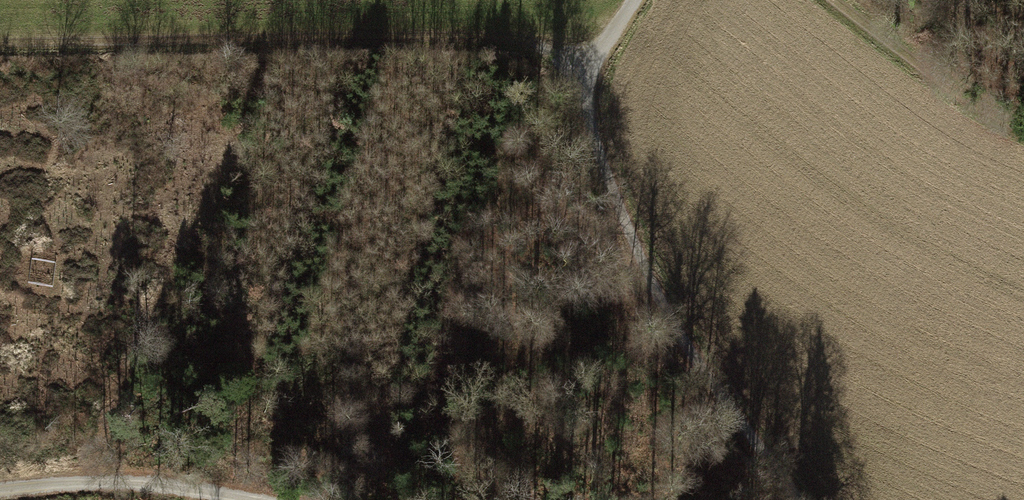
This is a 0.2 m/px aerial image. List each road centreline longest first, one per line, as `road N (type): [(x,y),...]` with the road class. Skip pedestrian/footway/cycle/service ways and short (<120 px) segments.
road 1 (track): [(598,54),(517,42),(0,47)]
road 2 (track): [(598,54),(589,86),(594,132),(617,212),(680,332),(791,499)]
road 3 (track): [(0,496),(235,492),(273,499)]
road 4 (track): [(829,0),(957,102),(1023,140)]

